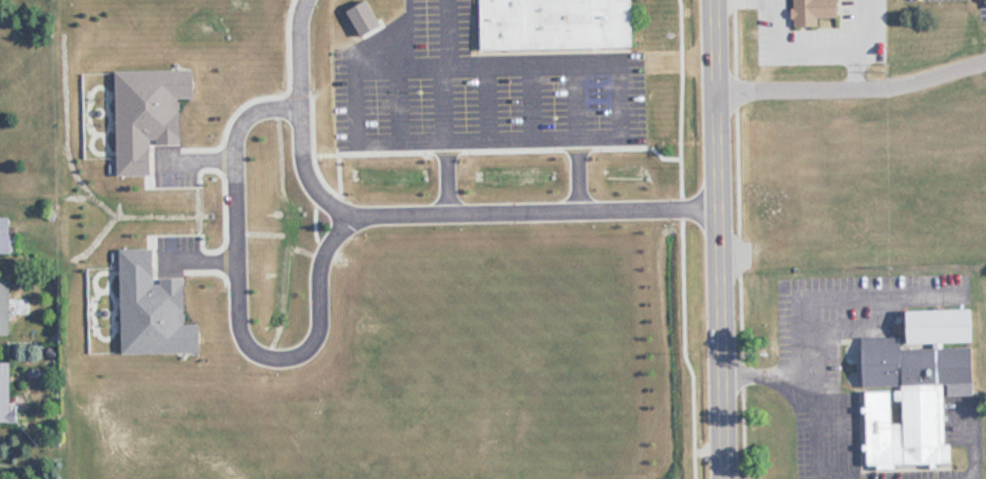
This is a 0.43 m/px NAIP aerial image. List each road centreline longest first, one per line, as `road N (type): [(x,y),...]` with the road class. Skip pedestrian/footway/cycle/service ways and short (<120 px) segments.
road 1 (primary): [(723,478),(713,0)]
road 2 (residential): [(716,86),(853,81),(985,53)]

